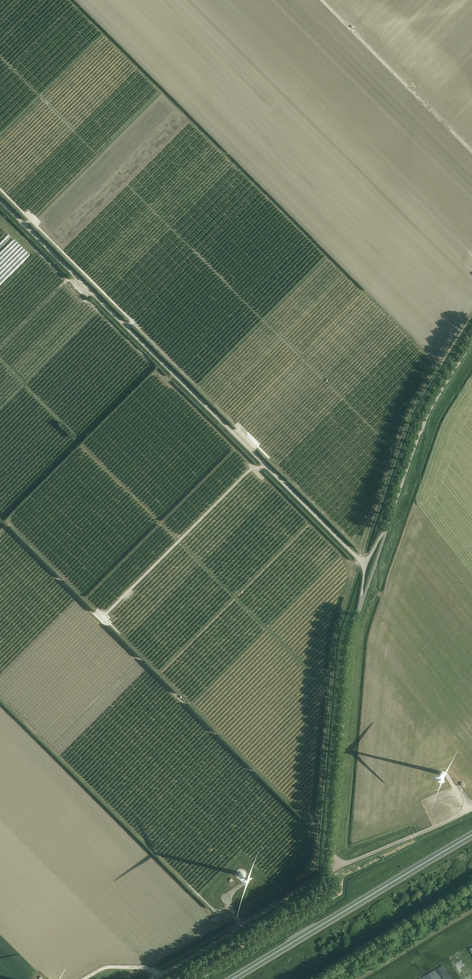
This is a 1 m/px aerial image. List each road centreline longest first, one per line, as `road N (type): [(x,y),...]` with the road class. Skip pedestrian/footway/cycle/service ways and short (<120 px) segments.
road 1 (unclassified): [(366,563),(0,202)]
road 2 (unclassified): [(176,978),(325,885),(359,608)]
road 3 (trunk): [(471,836),(233,978)]
road 4 (track): [(265,466),(248,472),(102,618)]
road 5 (track): [(471,151),(320,0)]
road 6 (unclassified): [(388,526),(421,429),(471,341)]

